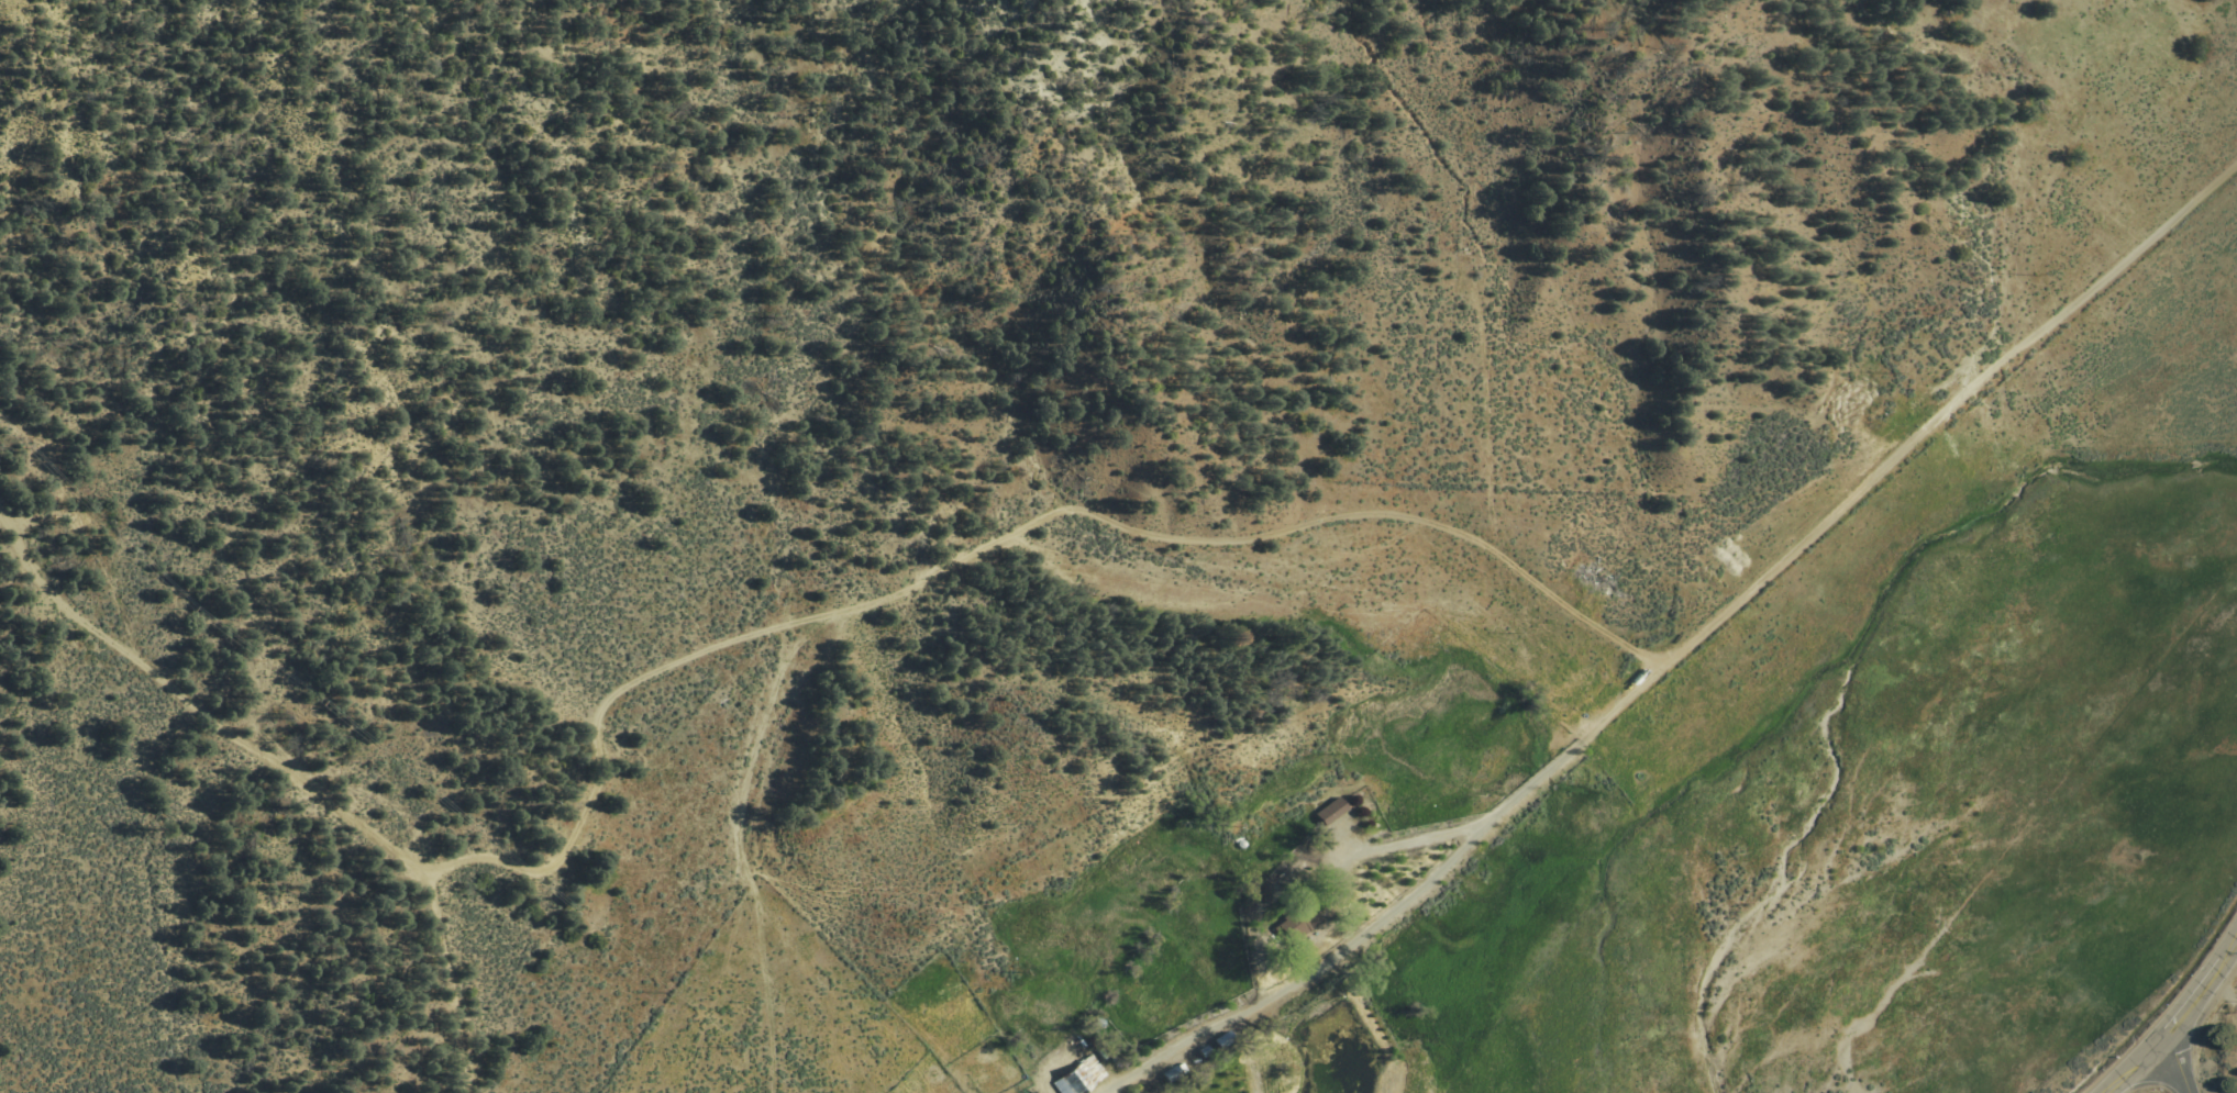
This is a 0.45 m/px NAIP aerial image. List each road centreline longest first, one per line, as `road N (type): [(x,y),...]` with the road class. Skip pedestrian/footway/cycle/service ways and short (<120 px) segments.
road 1 (track): [(460,1092),(458,1018),(428,873),(481,857),(529,870),(554,865),(598,789),(594,724),(608,699),(688,657),(900,595),(1062,510),(1097,512),(1149,533),(1236,543),(1331,521),(1393,517),(1464,536),(1623,646),(1665,665)]
road 2 (track): [(428,873),(63,607),(26,570),(0,511)]
road 3 (tertiary): [(2108,1092),(2236,940)]

